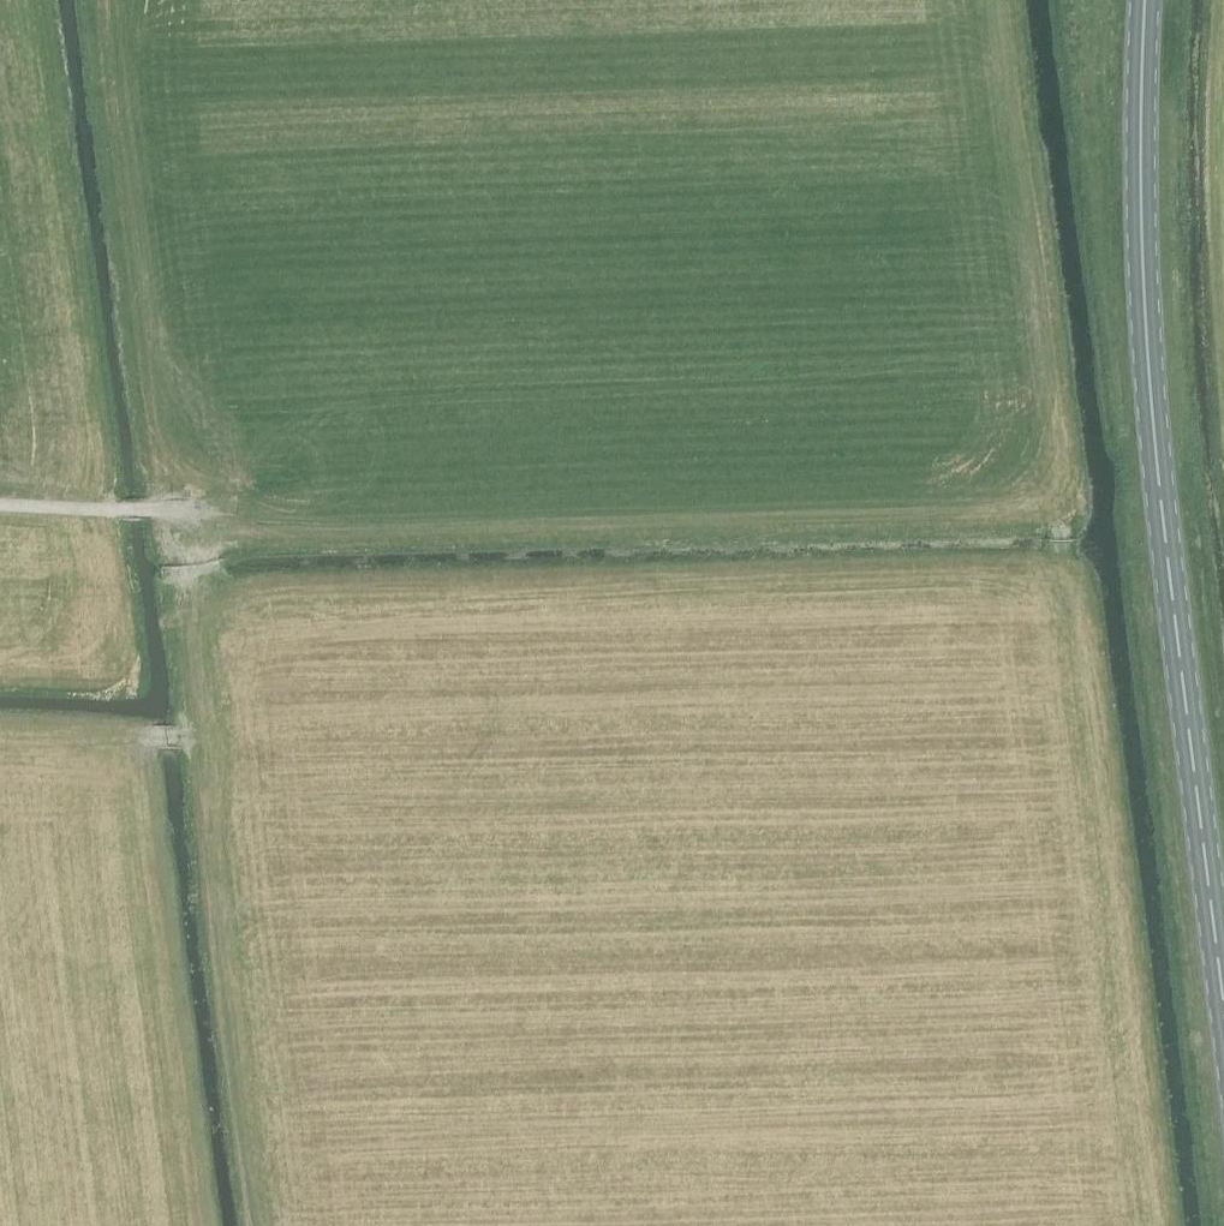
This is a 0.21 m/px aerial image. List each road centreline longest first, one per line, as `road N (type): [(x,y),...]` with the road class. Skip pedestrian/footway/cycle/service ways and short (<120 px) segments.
road 1 (primary): [(1144,0),(1141,223),(1149,391),(1223,1010)]

